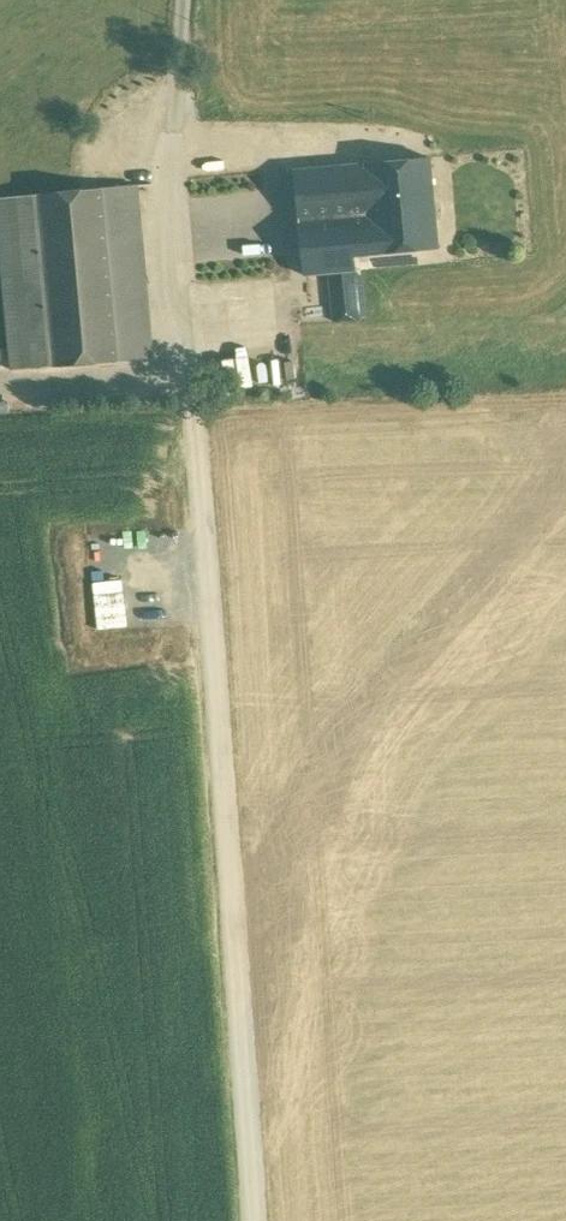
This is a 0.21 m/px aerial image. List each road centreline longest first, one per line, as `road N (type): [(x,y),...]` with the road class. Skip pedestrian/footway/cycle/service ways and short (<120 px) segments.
road 1 (track): [(185,0),(177,111),(253,1220)]

